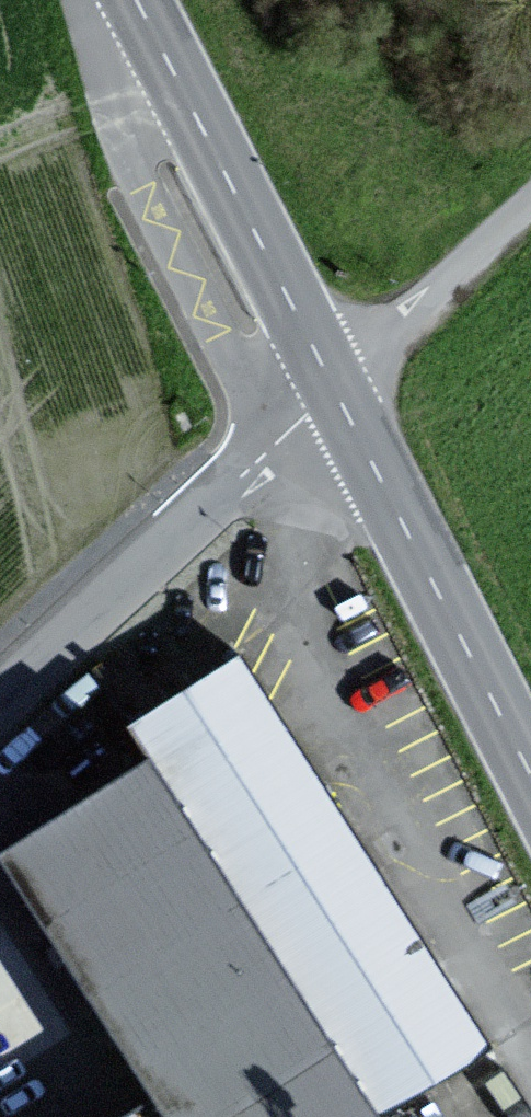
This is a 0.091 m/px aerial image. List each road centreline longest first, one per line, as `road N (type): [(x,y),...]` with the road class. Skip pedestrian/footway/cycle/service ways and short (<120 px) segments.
road 1 (unclassified): [(0,705),(333,392)]
road 2 (tertiary): [(333,392),(130,0)]
road 3 (tertiary): [(530,778),(333,392)]
road 4 (unclassified): [(333,392),(530,207)]

